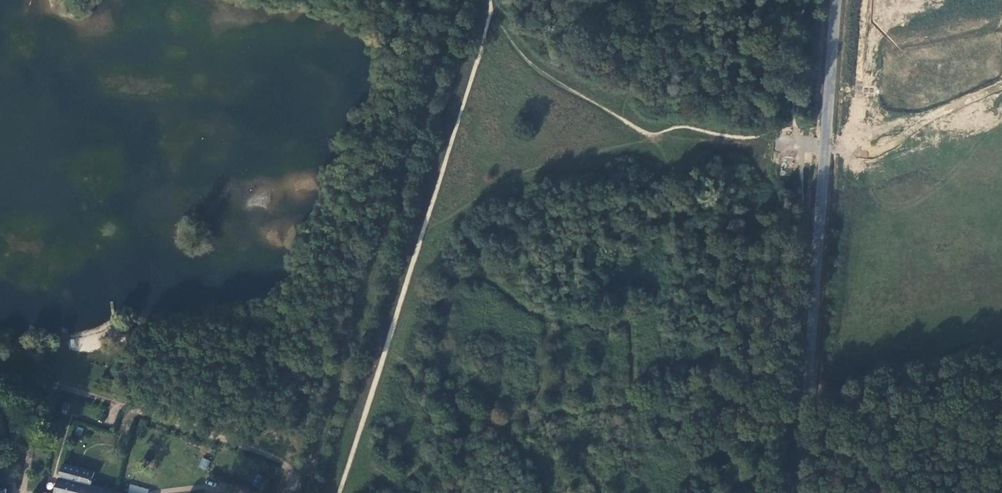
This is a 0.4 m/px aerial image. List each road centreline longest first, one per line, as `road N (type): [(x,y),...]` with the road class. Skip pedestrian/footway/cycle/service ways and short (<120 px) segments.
road 1 (unclassified): [(833,0),(794,492)]

